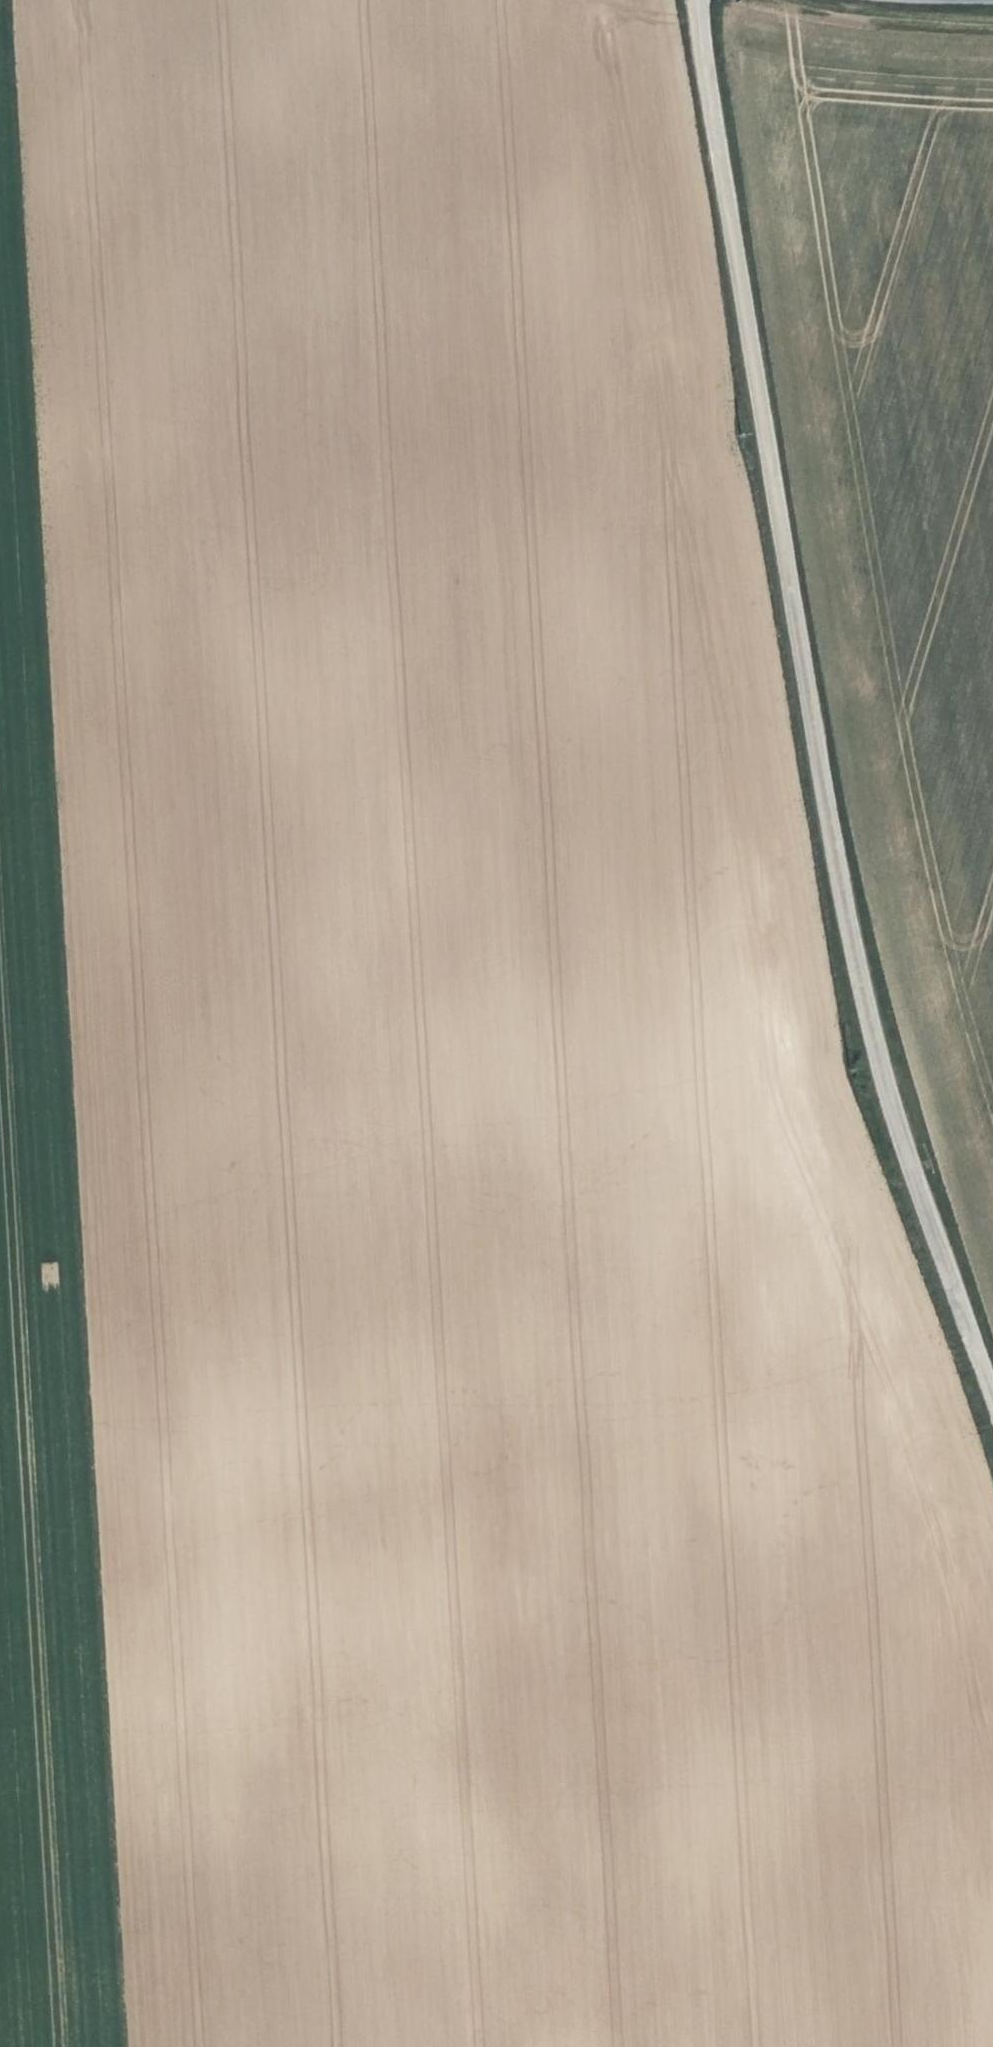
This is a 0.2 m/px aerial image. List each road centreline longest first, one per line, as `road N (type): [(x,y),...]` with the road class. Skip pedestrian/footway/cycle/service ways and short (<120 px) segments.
road 1 (unclassified): [(698,0),(844,909),(888,1095),(992,1407)]

